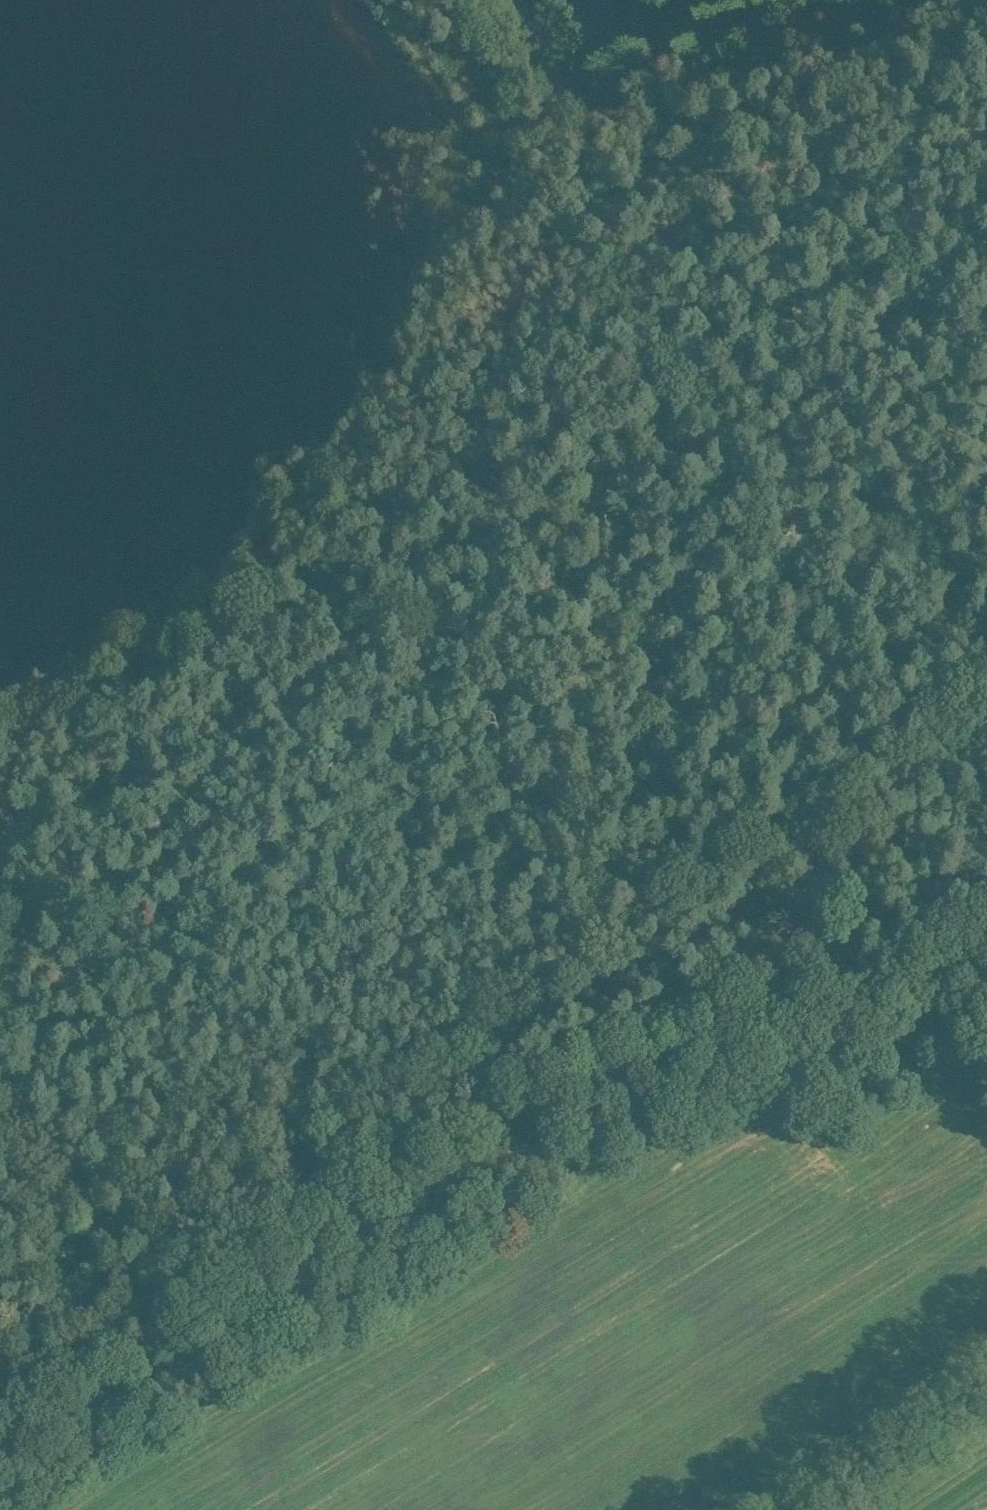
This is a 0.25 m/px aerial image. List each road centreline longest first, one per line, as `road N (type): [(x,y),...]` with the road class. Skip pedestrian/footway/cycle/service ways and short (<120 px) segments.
road 1 (track): [(0,1362),(847,761)]
road 2 (track): [(847,761),(986,658)]

